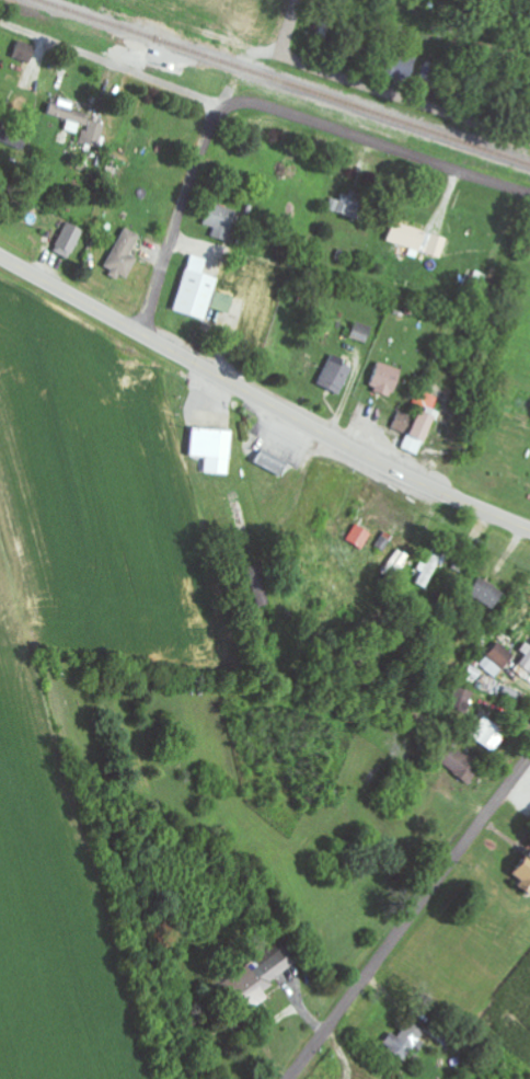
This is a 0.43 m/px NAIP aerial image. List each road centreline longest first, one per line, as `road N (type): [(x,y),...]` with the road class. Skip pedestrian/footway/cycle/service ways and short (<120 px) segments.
road 1 (trunk): [(0,252),(325,435),(529,534)]
road 2 (tertiary): [(288,1078),(529,761)]
road 3 (residential): [(529,195),(253,102),(223,104)]
road 4 (residential): [(529,141),(291,58)]
road 5 (residential): [(223,104),(147,331)]
road 6 (residential): [(223,104),(41,36)]
road 7 (residential): [(325,435),(383,300)]

